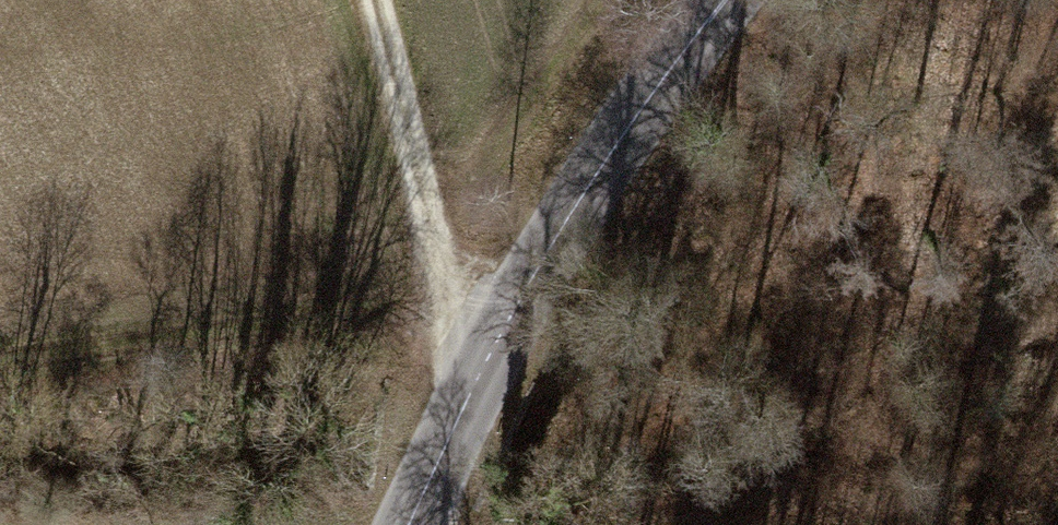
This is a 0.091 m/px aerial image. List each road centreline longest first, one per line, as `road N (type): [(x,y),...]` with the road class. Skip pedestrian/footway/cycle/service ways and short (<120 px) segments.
road 1 (primary): [(421,524),(473,415),(689,41),(722,0)]
road 2 (track): [(853,524),(747,502),(427,512)]
road 3 (track): [(369,0),(473,415)]

